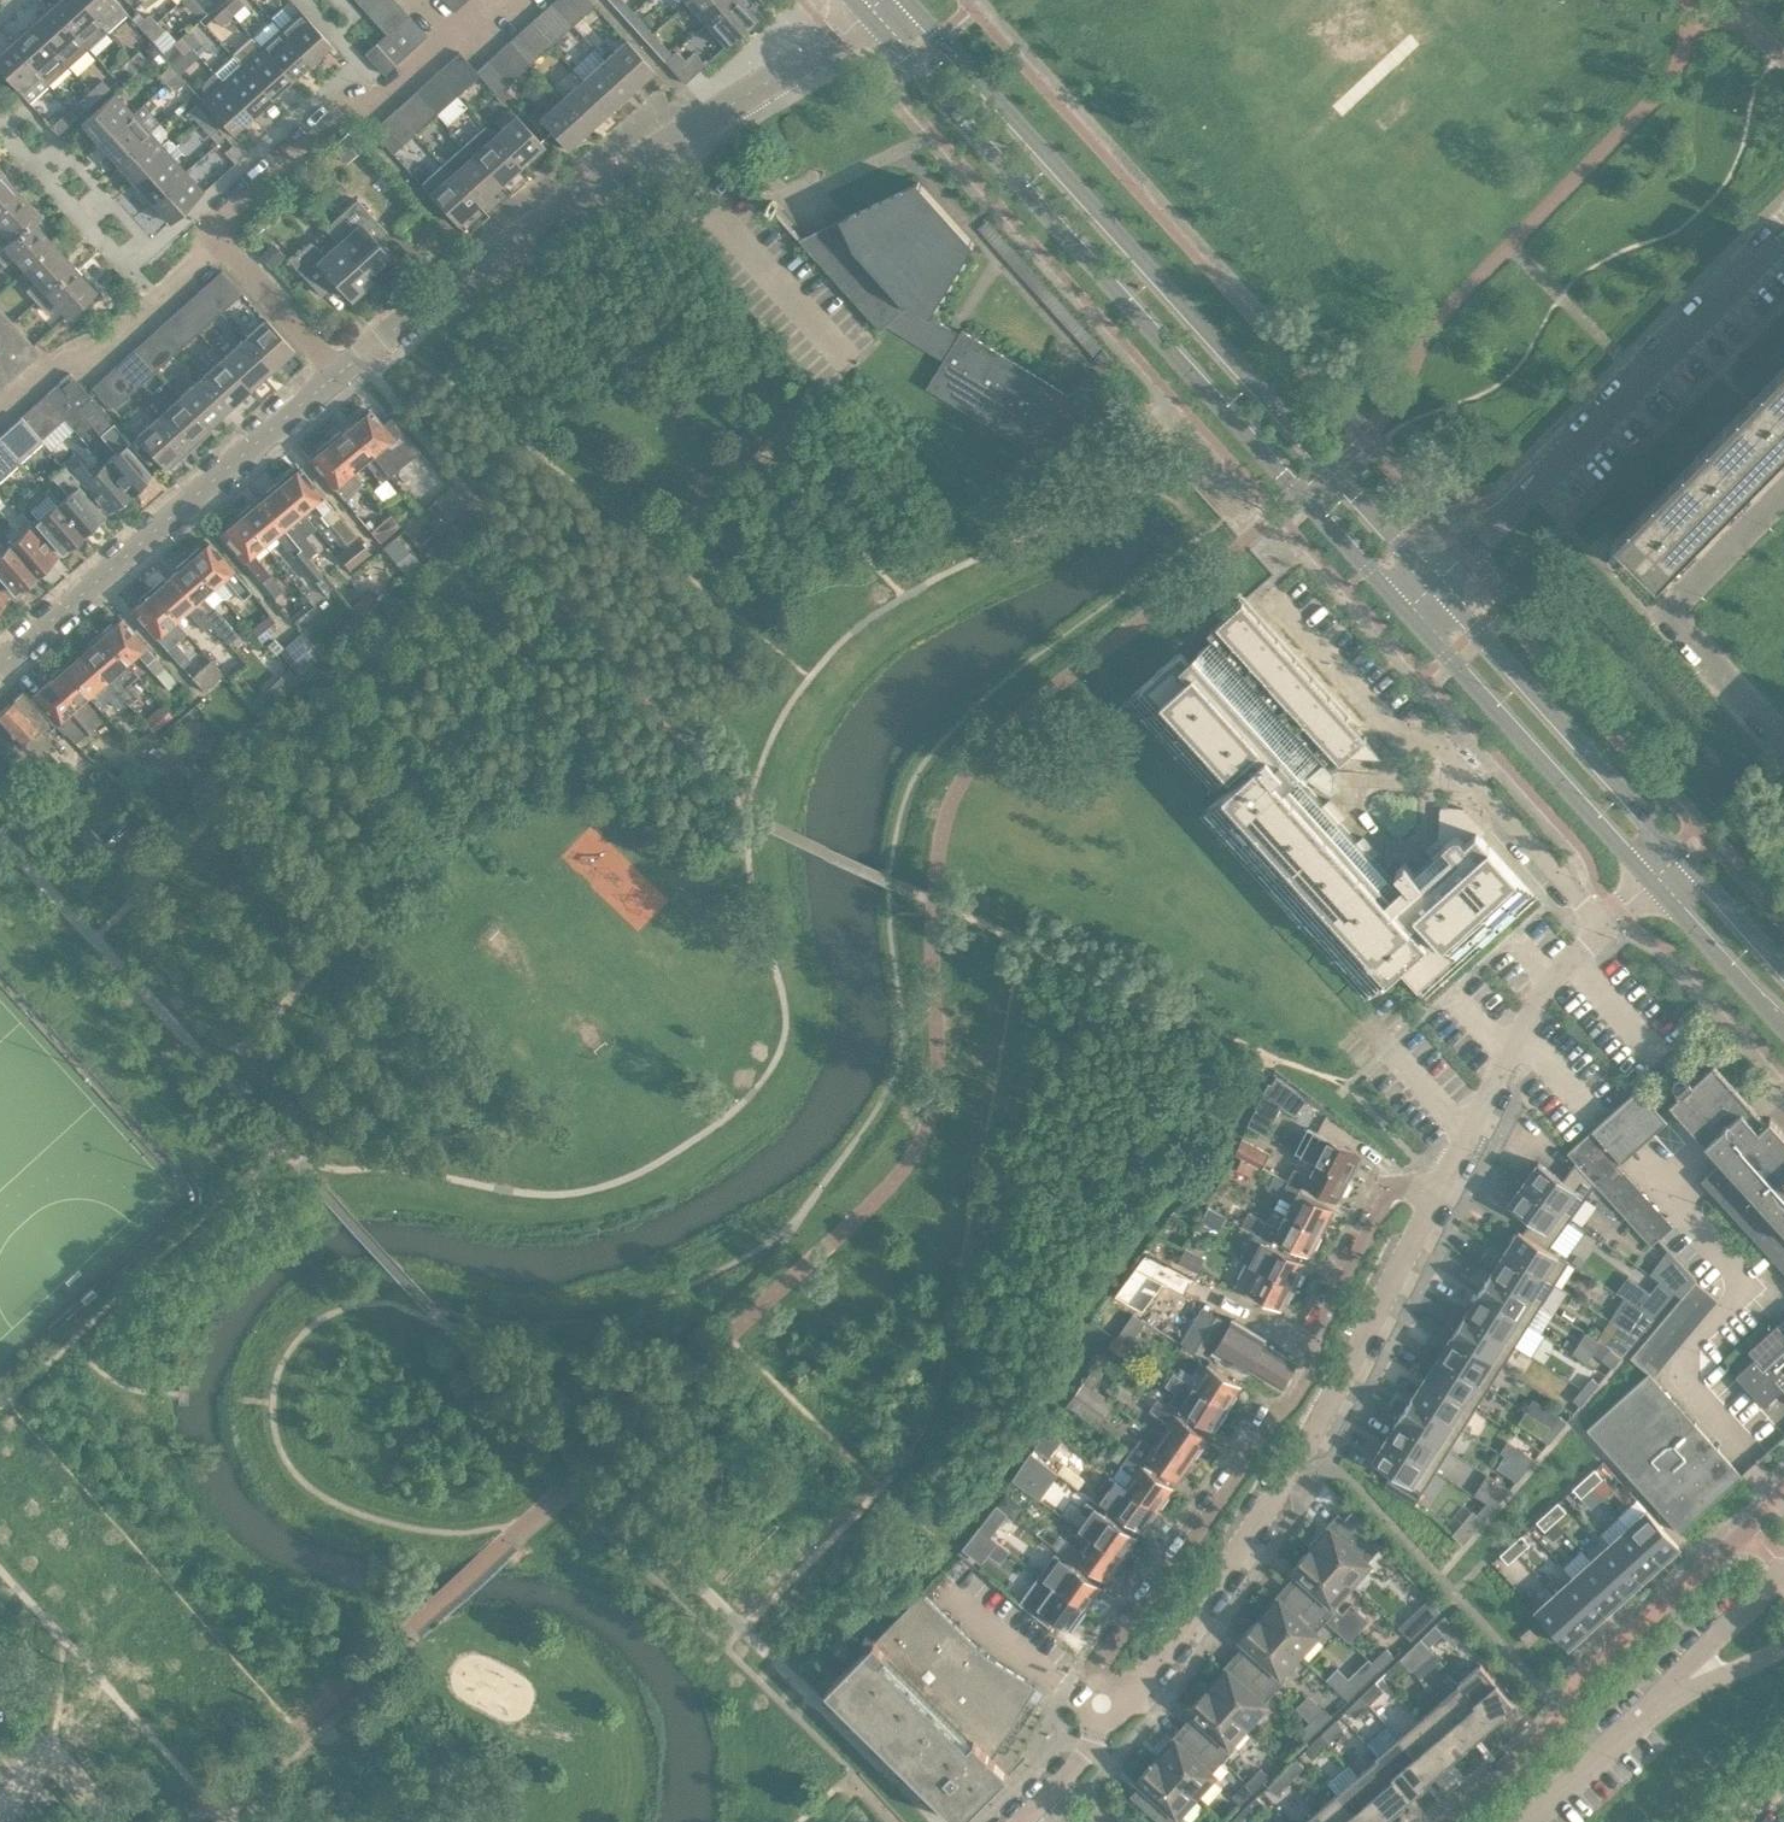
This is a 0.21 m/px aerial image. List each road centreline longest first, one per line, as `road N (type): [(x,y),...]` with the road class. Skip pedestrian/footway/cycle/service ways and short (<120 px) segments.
road 1 (secondary): [(864,10),(1403,612)]
road 2 (secondary): [(1432,583),(906,0)]
road 3 (residential): [(336,369),(510,244),(835,38),(864,10)]
road 4 (residential): [(1441,1191),(1390,1190),(1314,1338),(1294,1398),(1089,1681)]
road 5 (residential): [(1128,1698),(1302,1454),(1441,1191)]
road 6 (residential): [(1783,230),(1432,583)]
road 7 (residential): [(1605,925),(1433,737),(1388,726),(1274,593)]
road 8 (residential): [(0,665),(336,369)]
road 9 (residential): [(336,369),(221,244),(217,228),(228,207),(323,122),(377,102)]
road 10 (secondary): [(1678,857),(1432,583)]
road 11 (secondary): [(1403,612),(1651,882)]
road 12 (residential): [(1441,1191),(1521,1033),(1605,925)]
road 13 (residential): [(1783,1571),(1634,1720)]
road 14 (secondary): [(1651,882),(1783,1030)]
road 15 (residential): [(1783,740),(1667,609)]
road 16 (residential): [(1634,1720),(1783,1641)]
road 17 (residential): [(1783,491),(1667,609)]
road 18 (secondary): [(1783,974),(1678,857)]
road 19 (residential): [(1634,1720),(1523,1821)]
road 20 (residential): [(1018,1821),(1072,1772),(1096,1726)]

